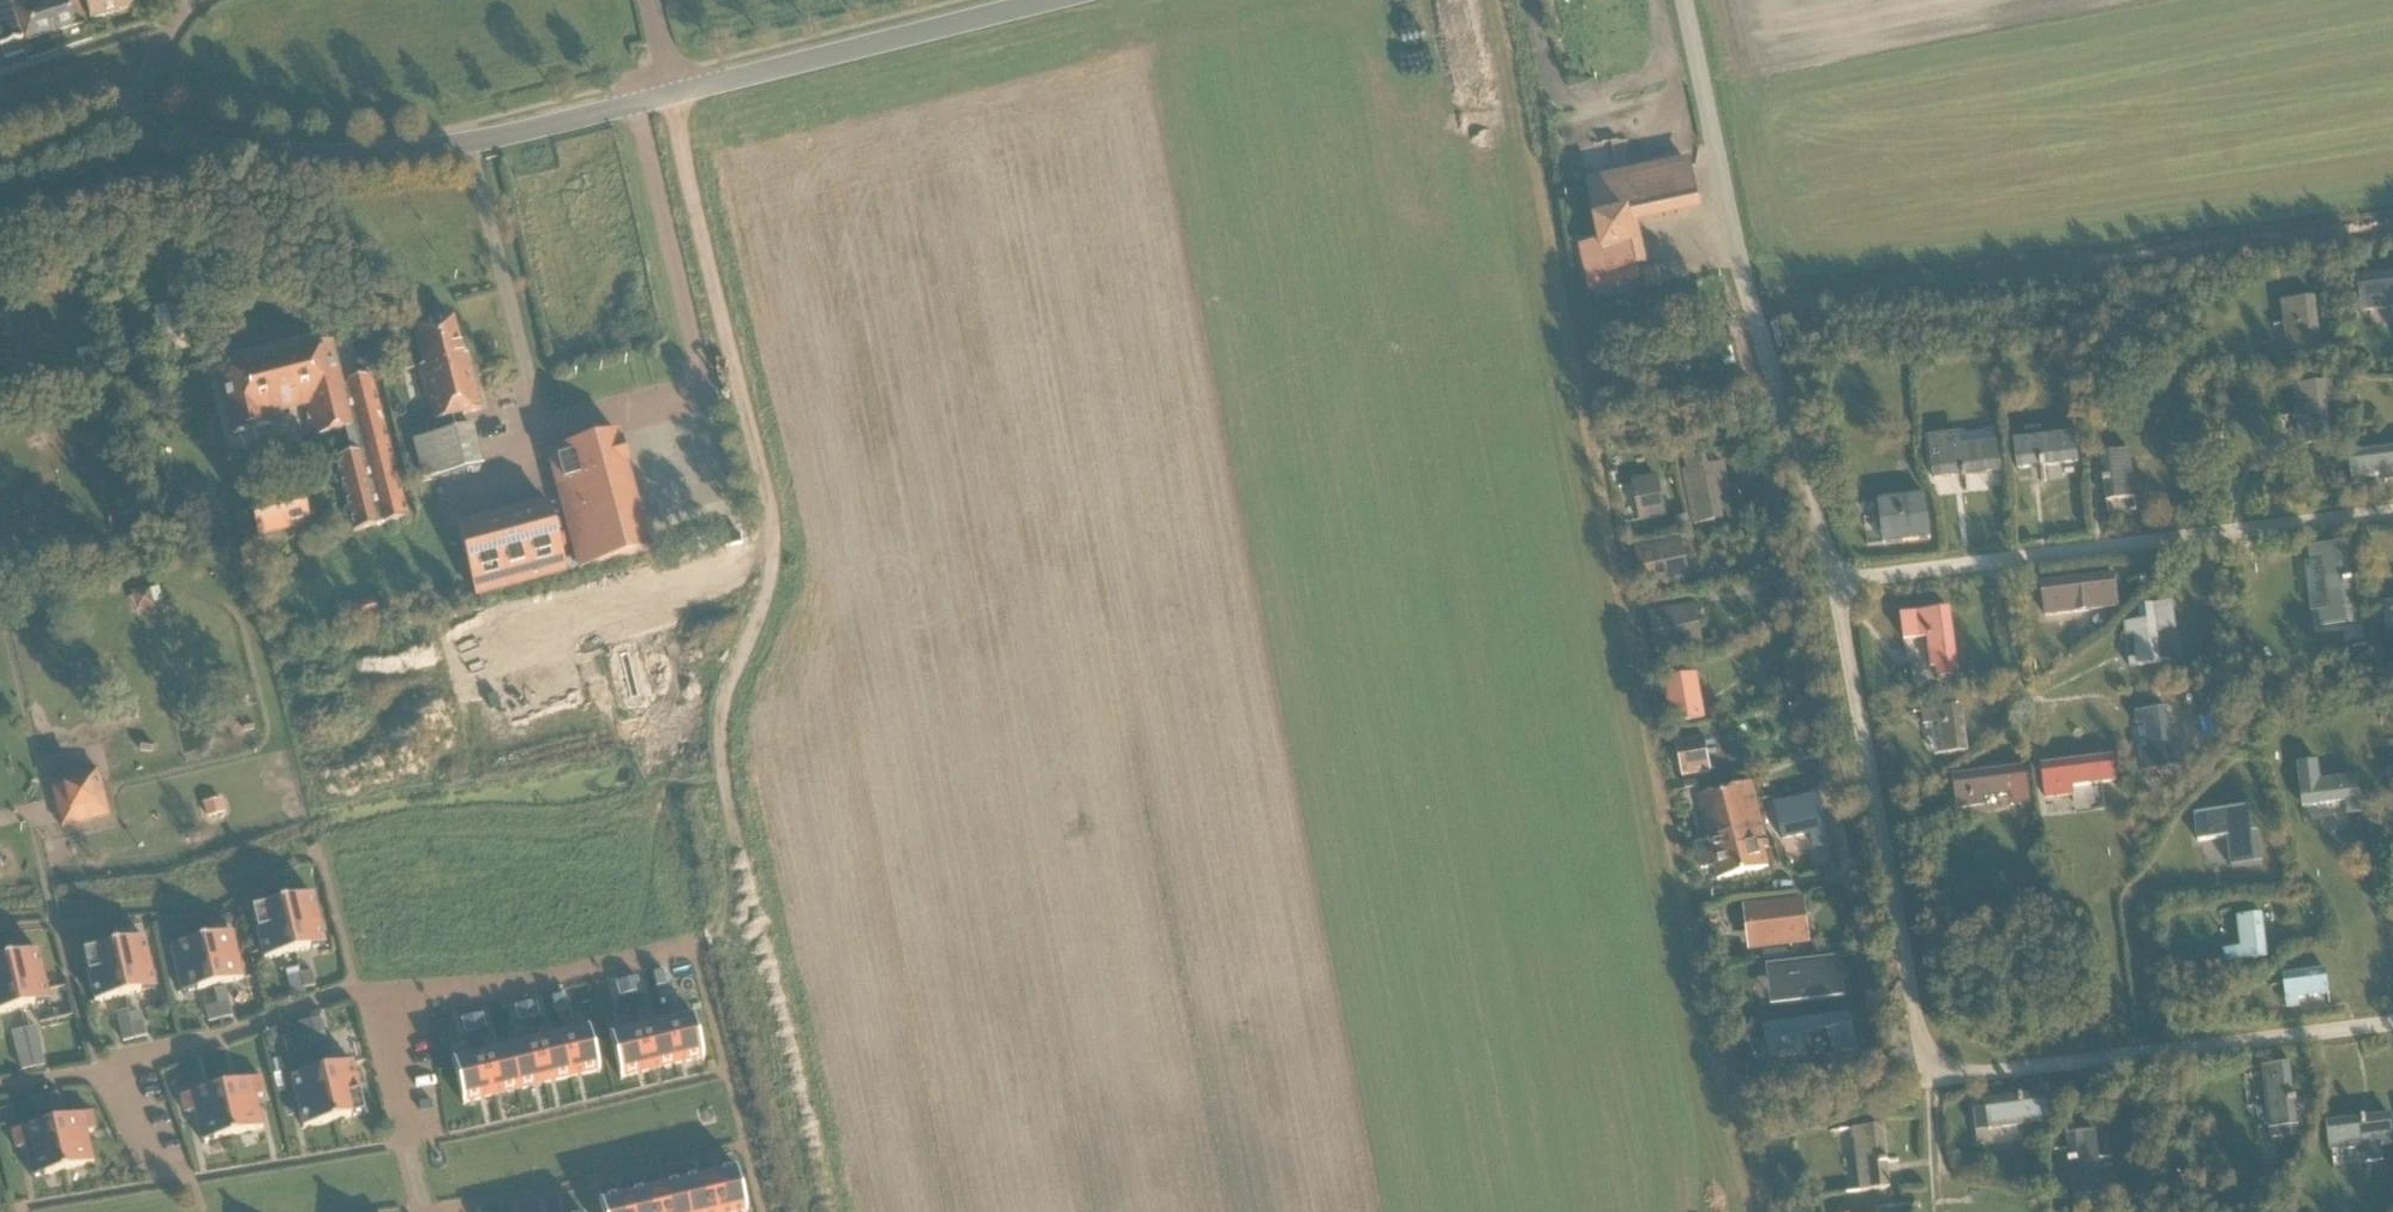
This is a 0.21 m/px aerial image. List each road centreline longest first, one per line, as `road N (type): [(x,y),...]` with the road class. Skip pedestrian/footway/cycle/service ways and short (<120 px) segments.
road 1 (track): [(825,1211),(718,762),(721,706),(771,591),(774,519),(675,120),(675,94)]
road 2 (residential): [(1836,576),(1920,1045),(1935,1068),(1958,1077),(2392,1026)]
road 3 (residential): [(1836,576),(1768,361),(1684,0)]
road 4 (tertiary): [(120,133),(248,152),(466,145),(675,94)]
road 5 (residential): [(2392,512),(1836,576)]
road 6 (residential): [(354,988),(759,931)]
road 7 (tertiary): [(675,94),(1052,0)]
road 8 (residential): [(354,988),(111,1072),(0,1088)]
road 9 (residential): [(399,1148),(354,988)]
road 10 (residential): [(120,133),(186,7)]
road 11 (tertiary): [(0,170),(120,133)]

